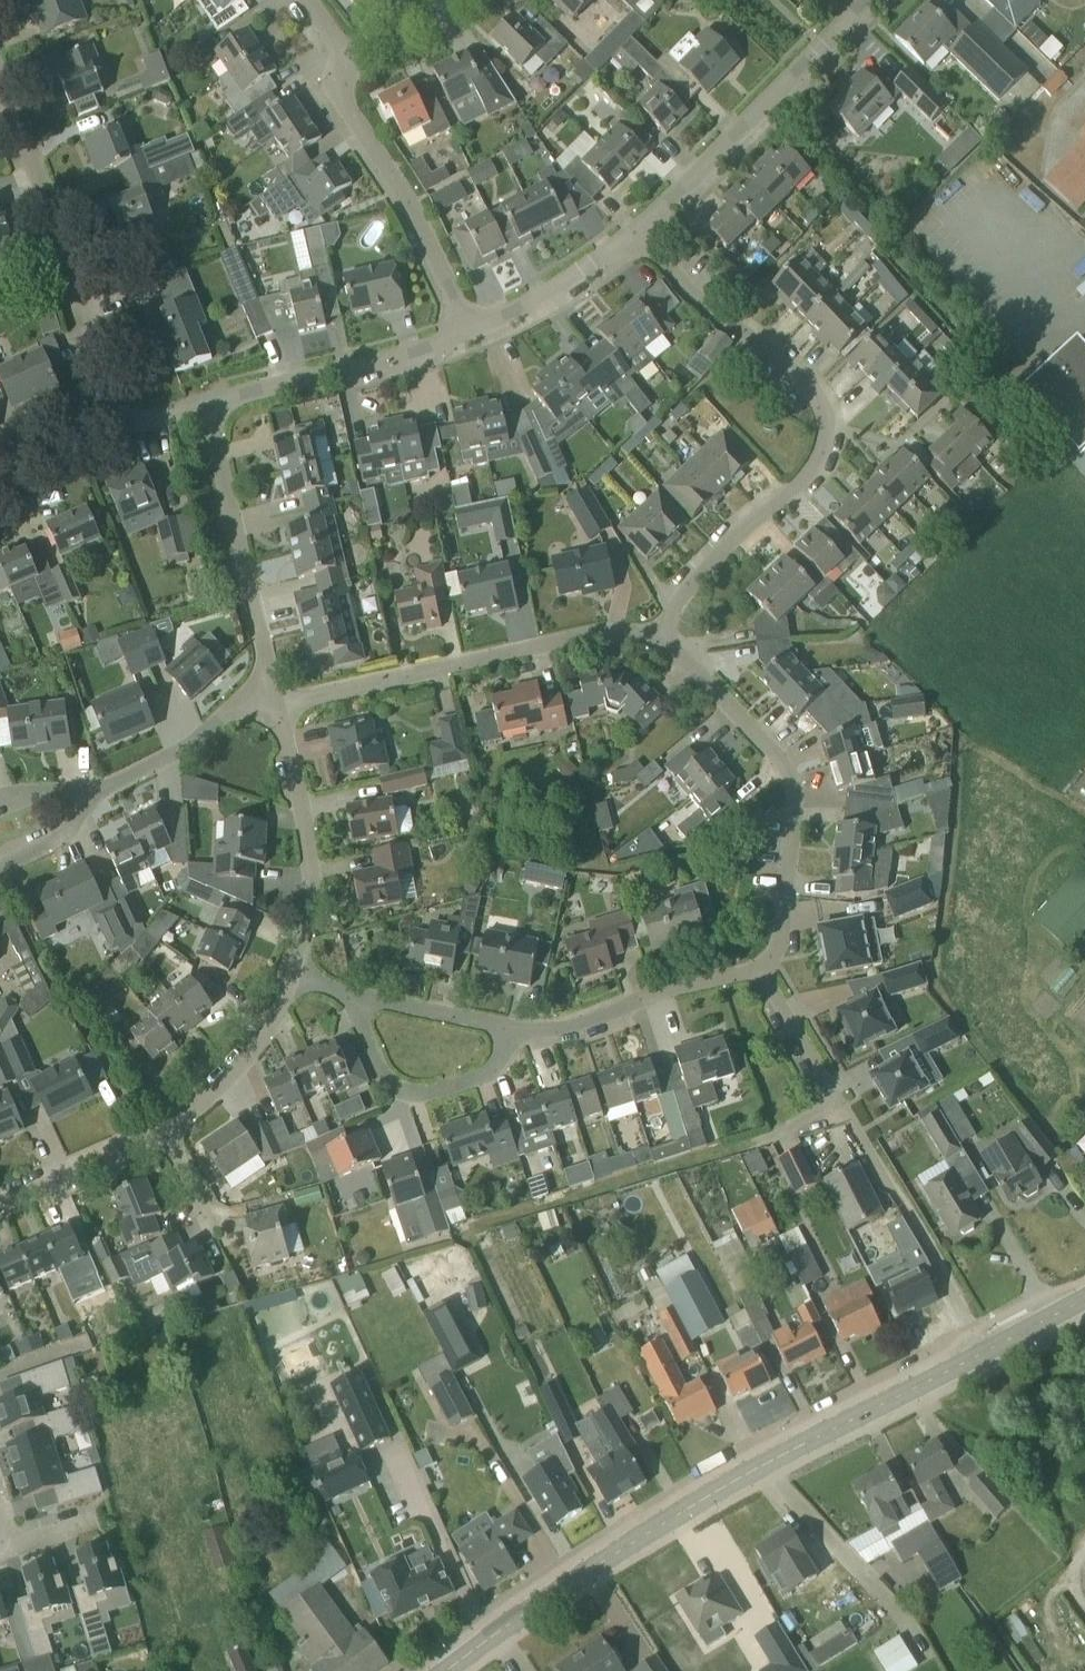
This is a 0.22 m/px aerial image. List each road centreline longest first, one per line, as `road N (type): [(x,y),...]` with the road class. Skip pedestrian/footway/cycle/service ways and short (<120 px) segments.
road 1 (secondary): [(445,1670),(592,1567),(778,1456),(1084,1298)]
road 2 (residential): [(654,629),(811,466),(824,427),(821,402),(625,229)]
road 3 (residential): [(757,969),(774,956),(779,939),(792,782),(777,756),(654,629)]
road 4 (residential): [(268,694),(602,631),(654,629)]
road 5 (residential): [(109,427),(97,352),(0,76)]
road 6 (residential): [(625,229),(865,0)]
road 7 (residential): [(467,328),(410,203),(337,90),(343,55)]
road 8 (residential): [(205,404),(268,694)]
road 9 (residential): [(268,694),(296,837),(304,937),(290,981)]
road 10 (residential): [(16,827),(268,694)]
road 11 (residential): [(205,404),(374,362),(467,328)]
road 12 (residential): [(506,1026),(578,1027),(665,988),(757,969)]
road 13 (residential): [(357,994),(382,1074),(407,1093),(489,1073),(506,1026)]
road 14 (residential): [(290,981),(260,1039),(224,1084),(166,1129)]
road 15 (residential): [(467,328),(560,278),(625,229)]
road 16 (residential): [(166,1129),(0,1204)]
road 17 (residential): [(845,1115),(757,969)]
road 18 (residential): [(357,994),(506,1026)]
road 19 (residential): [(0,494),(70,442),(109,427)]
road 20 (residential): [(343,55),(455,0)]

